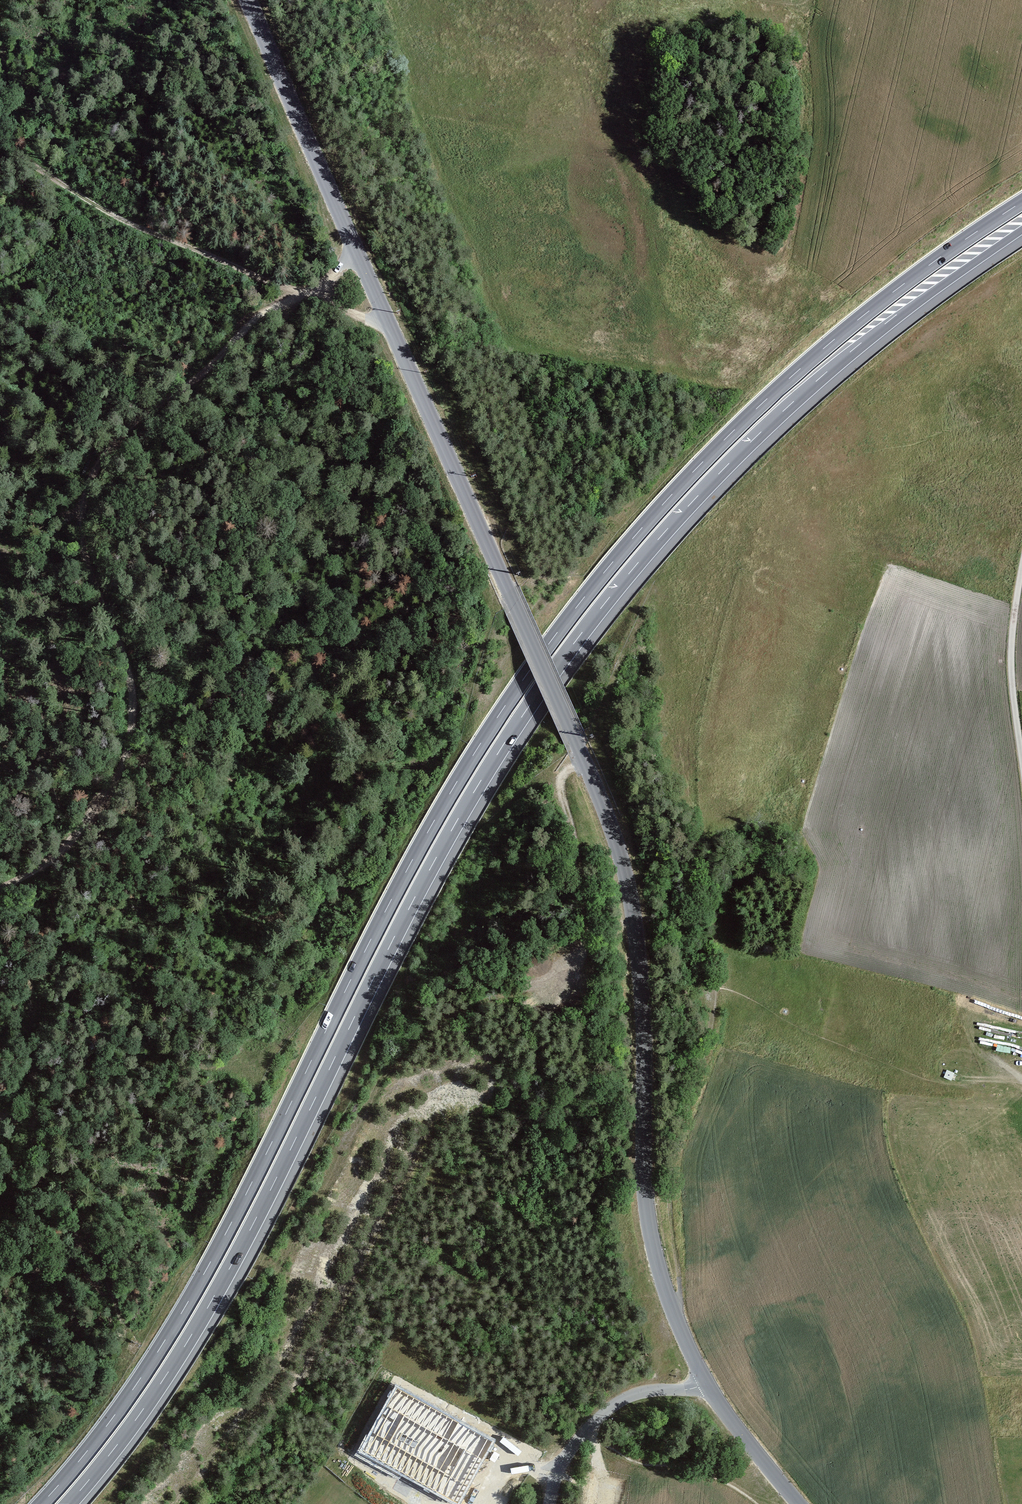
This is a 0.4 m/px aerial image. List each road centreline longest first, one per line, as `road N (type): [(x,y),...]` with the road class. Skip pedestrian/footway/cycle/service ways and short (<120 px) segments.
road 1 (trunk): [(1021,202),(899,288),(767,399),(672,494),(557,632),(413,860),(188,1301),(113,1417),(41,1503)]
road 2 (trunk): [(68,1503),(129,1429),(206,1310),(429,870),(573,645),(657,540),(781,413),(1021,230)]
road 3 (tertiary): [(707,1382),(672,1307),(649,1220),(639,961),(612,828),(248,0)]
road 4 (track): [(0,890),(78,833),(119,773),(131,736),(131,676),(82,534),(93,475),(139,418),(266,313),(320,288),(354,246)]
road 5 (track): [(390,326),(138,227),(0,143)]
road 6 (unclassified): [(707,1382),(633,1396),(608,1410),(560,1467),(551,1503)]
road 7 (tertiary): [(800,1503),(707,1382)]

